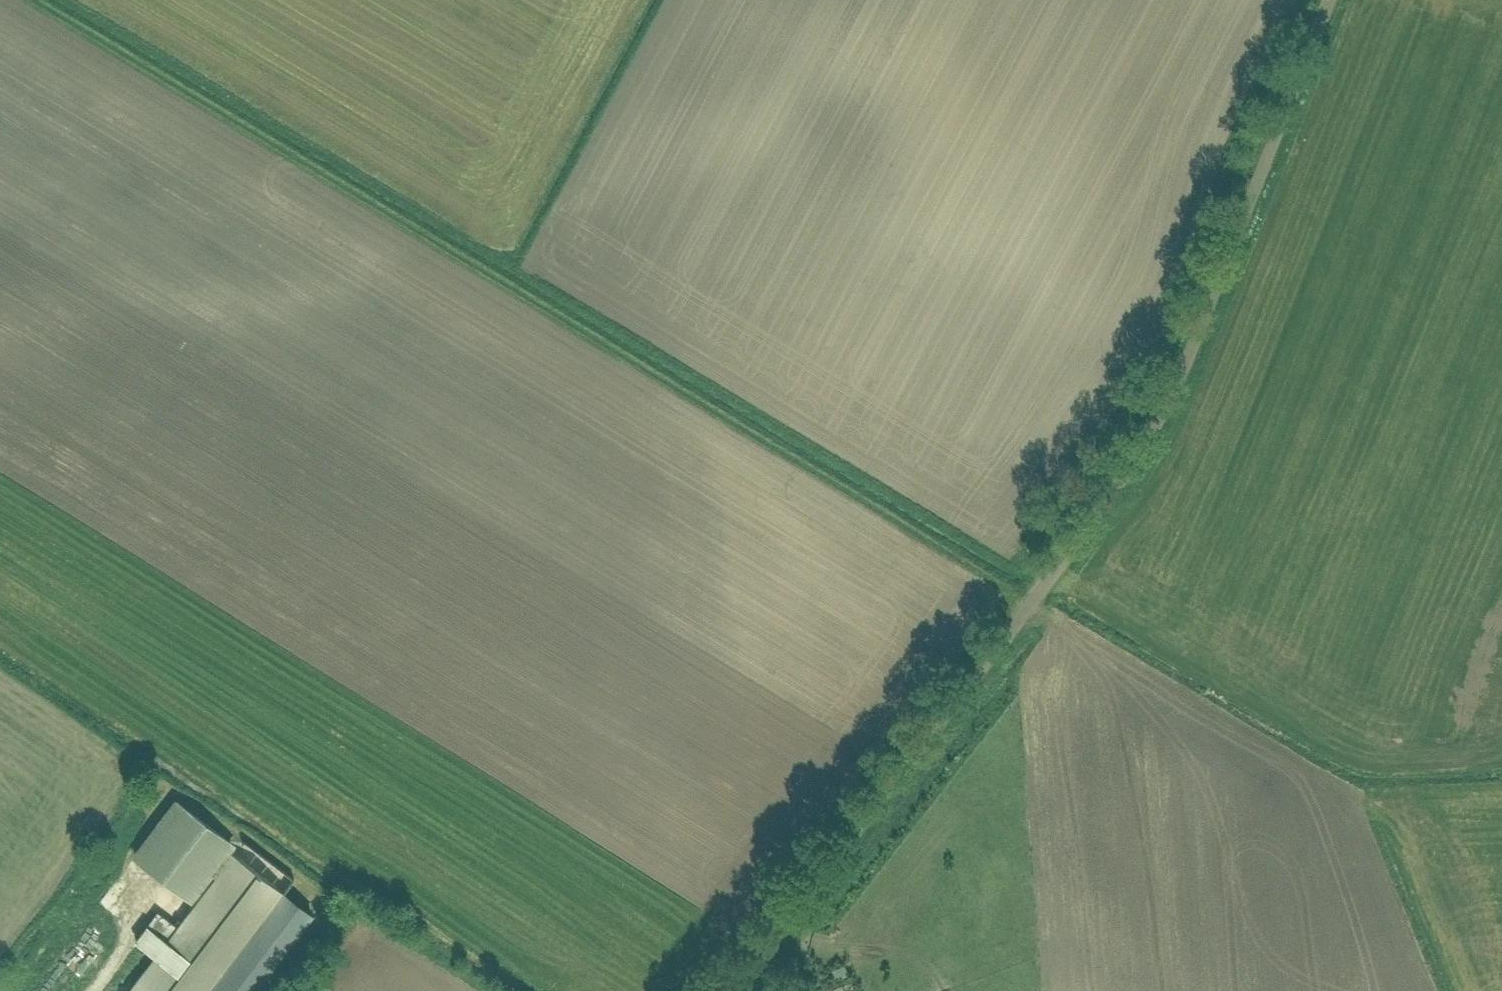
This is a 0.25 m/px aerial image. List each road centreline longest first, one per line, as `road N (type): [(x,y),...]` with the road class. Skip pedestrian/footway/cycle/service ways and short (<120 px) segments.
road 1 (unclassified): [(730,990),(1148,448),(1328,0)]

